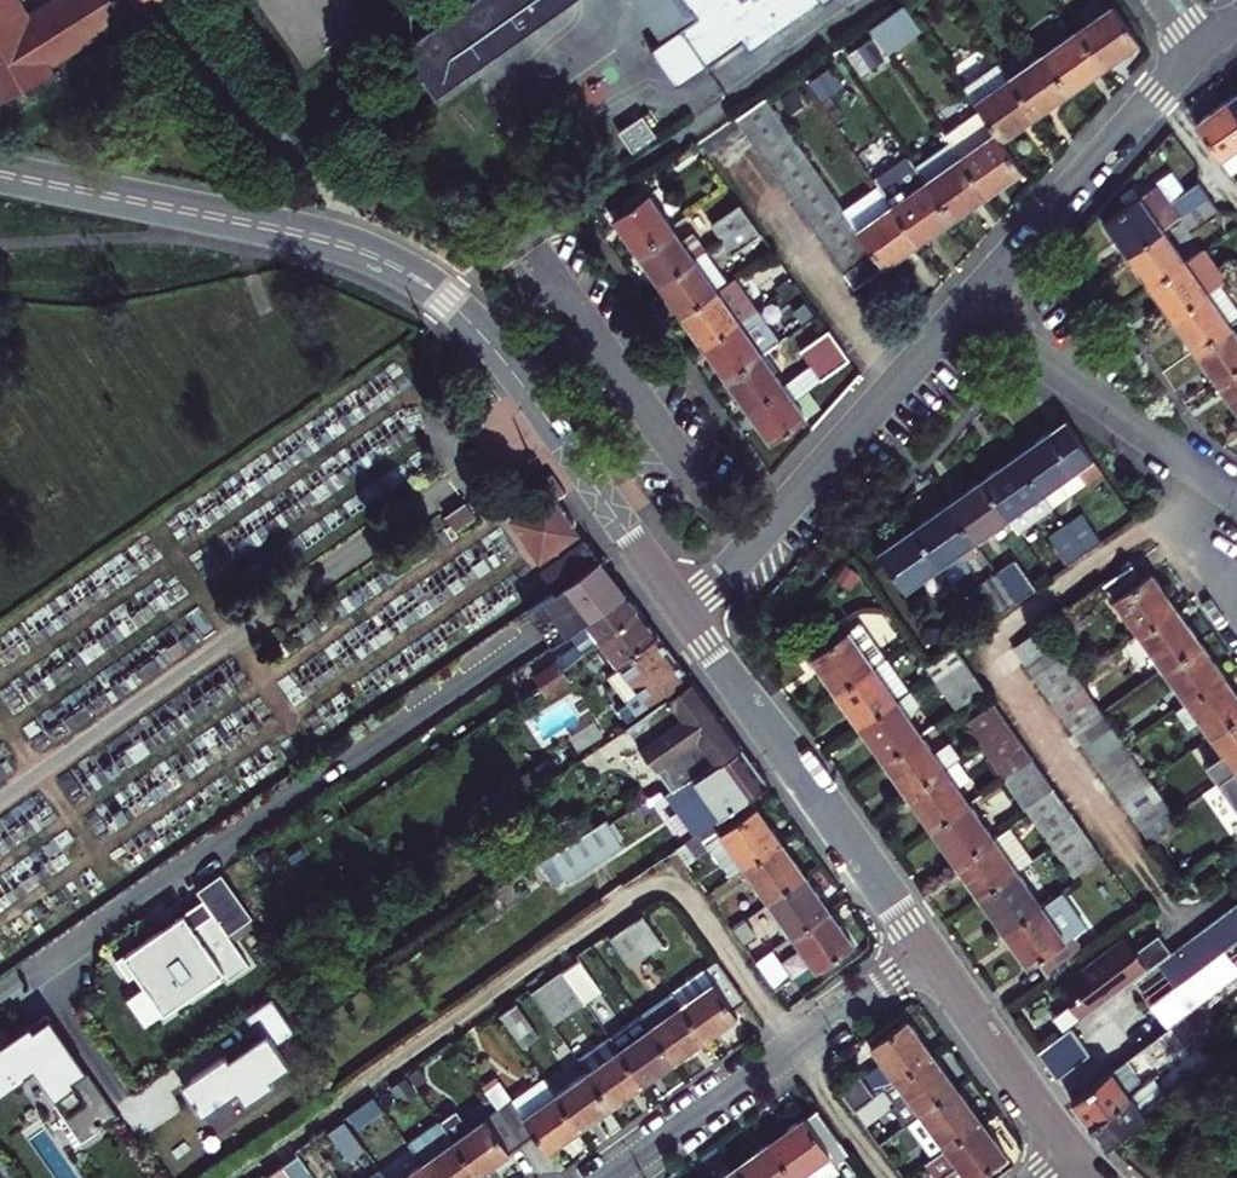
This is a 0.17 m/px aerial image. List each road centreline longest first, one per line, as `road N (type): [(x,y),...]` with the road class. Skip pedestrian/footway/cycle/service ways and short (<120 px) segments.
road 1 (residential): [(0,171),(335,241),(431,283),(491,339),(686,616)]
road 2 (track): [(225,1177),(644,892),(674,893),(698,906),(793,1050)]
road 3 (residential): [(686,616),(966,308)]
road 4 (residential): [(686,616),(927,950)]
road 5 (residential): [(927,950),(609,1177)]
road 6 (residential): [(966,308),(1200,50)]
road 7 (residential): [(966,308),(1236,497)]
road 8 (residential): [(632,170),(877,0)]
road 9 (residential): [(927,950),(1078,1158)]

